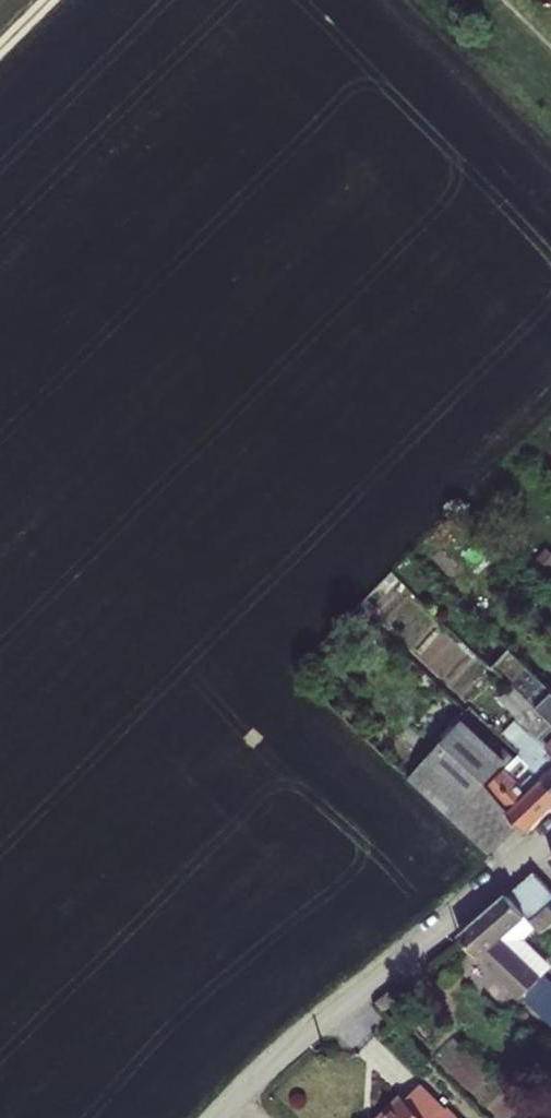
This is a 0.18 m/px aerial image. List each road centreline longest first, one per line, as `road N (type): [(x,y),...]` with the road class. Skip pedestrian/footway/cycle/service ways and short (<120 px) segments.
road 1 (residential): [(218,1117),(304,1038),(550,841)]

